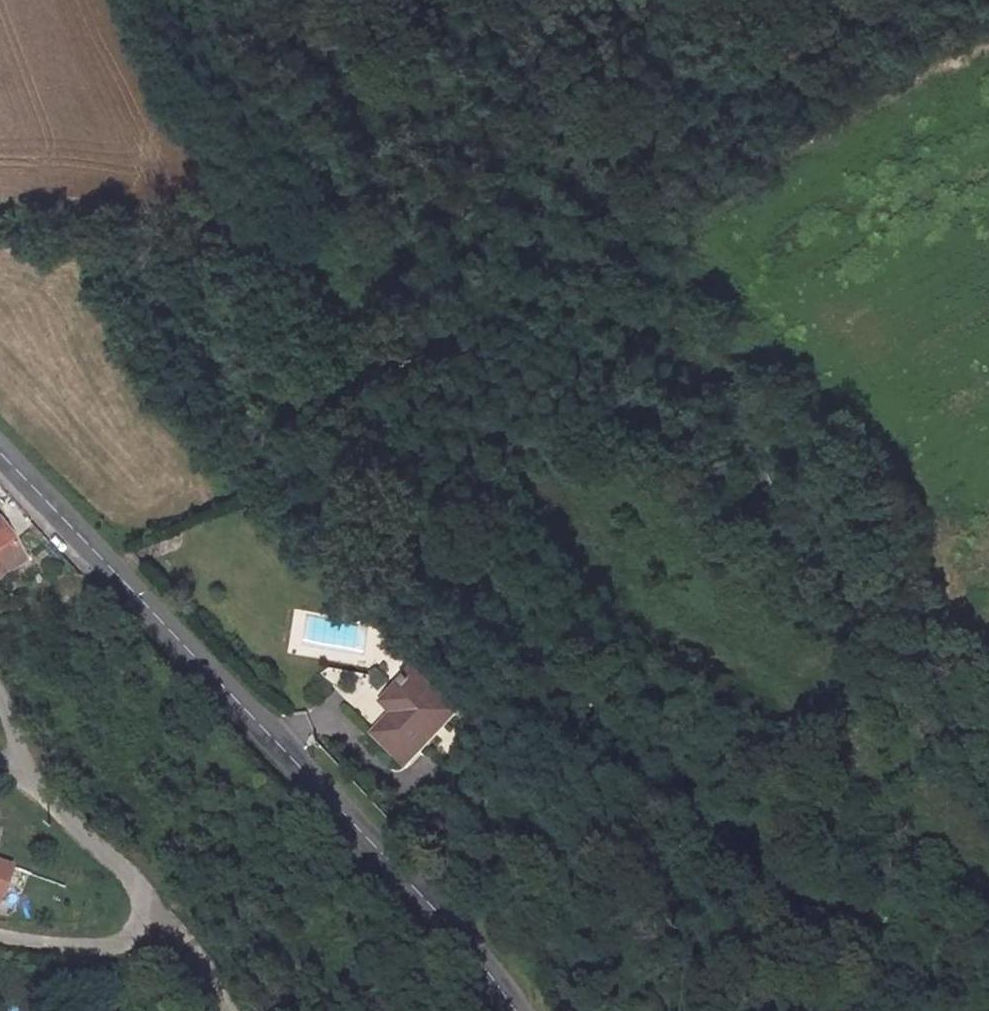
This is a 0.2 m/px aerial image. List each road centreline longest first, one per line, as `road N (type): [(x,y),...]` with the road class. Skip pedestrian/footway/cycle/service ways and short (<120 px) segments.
road 1 (tertiary): [(511,1010),(462,939),(0,451)]
road 2 (unclassified): [(0,708),(23,770),(126,873),(143,905),(125,941),(95,948),(0,934)]
road 3 (track): [(225,232),(132,213),(0,211)]

